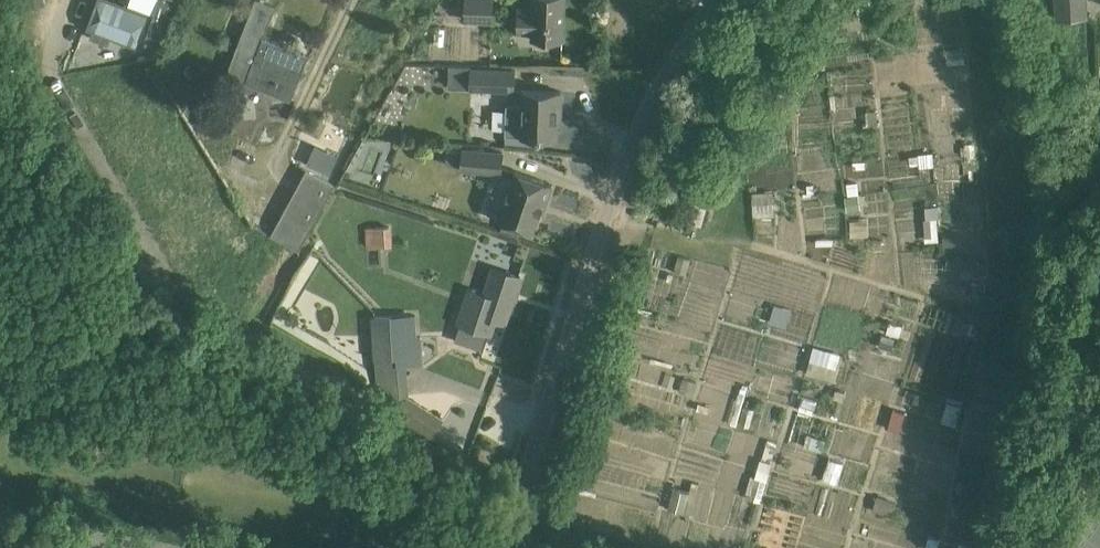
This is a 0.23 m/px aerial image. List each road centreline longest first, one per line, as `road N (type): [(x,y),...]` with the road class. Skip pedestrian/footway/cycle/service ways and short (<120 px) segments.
road 1 (unclassified): [(708,0),(641,120),(507,547)]

